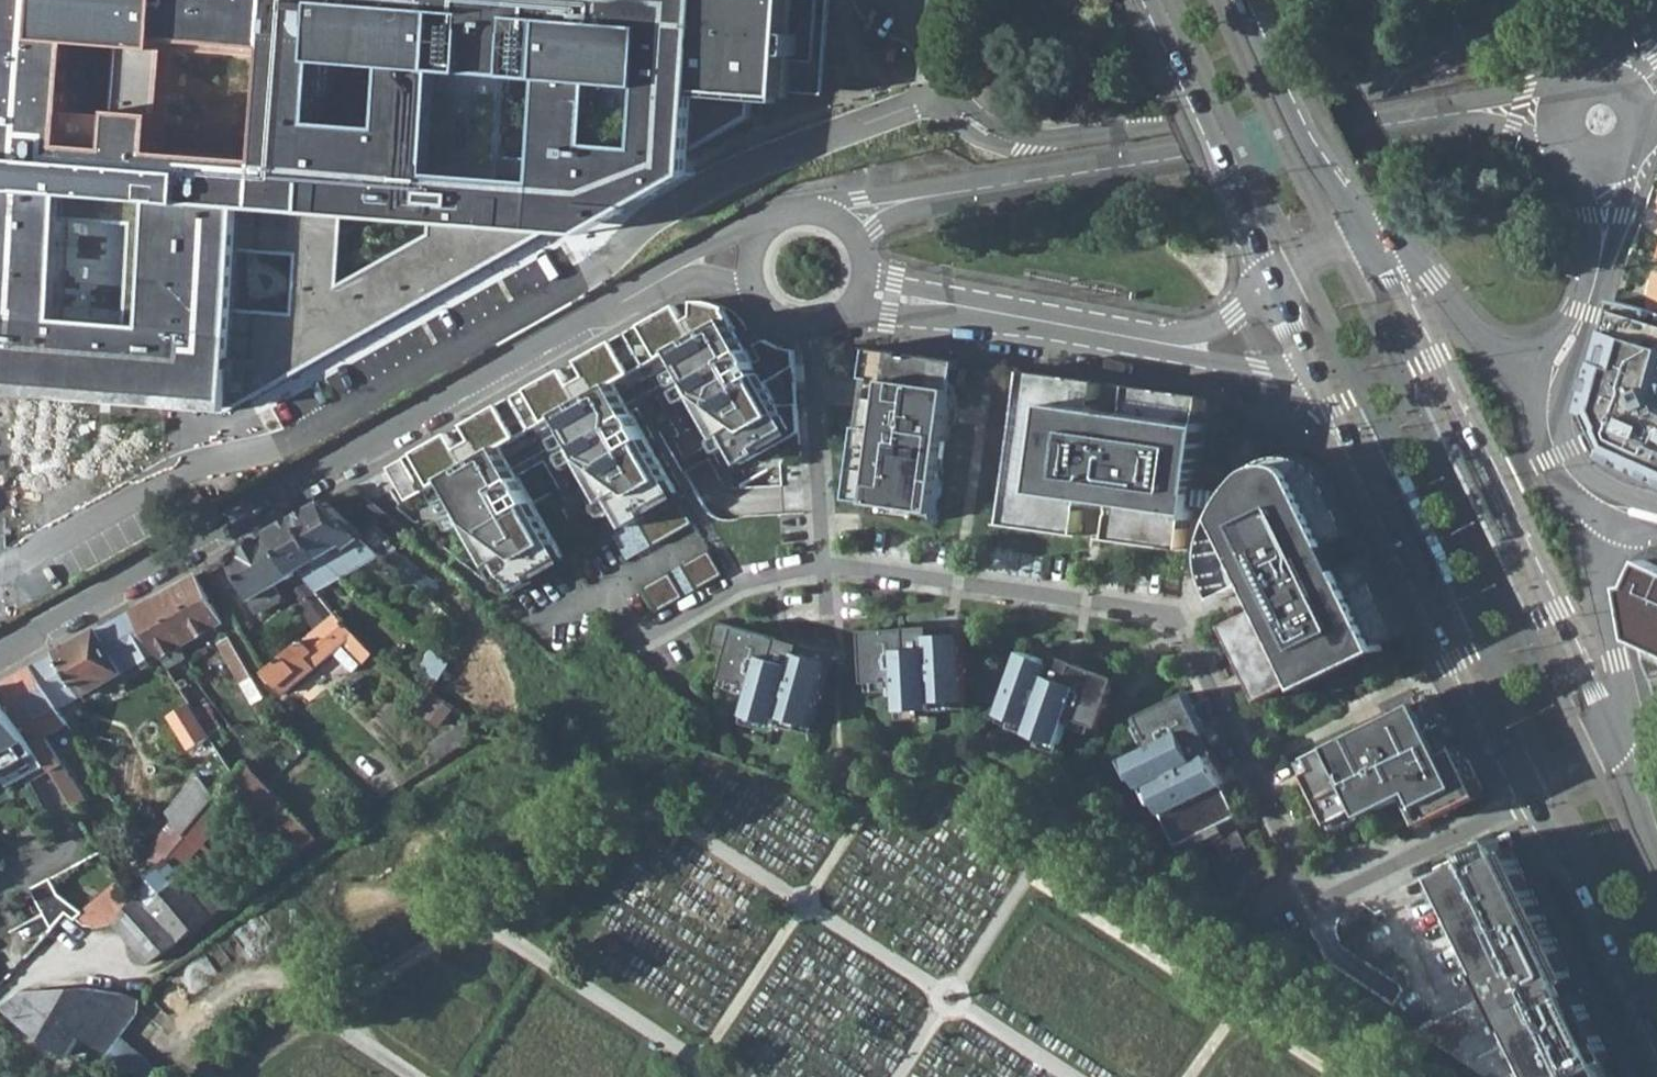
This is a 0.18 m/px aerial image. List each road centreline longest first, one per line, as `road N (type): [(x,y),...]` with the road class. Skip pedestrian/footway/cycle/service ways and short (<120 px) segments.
road 1 (residential): [(1530,804),(1314,904),(1168,621),(1089,600),(827,565)]
road 2 (residential): [(752,257),(690,267),(0,649)]
road 3 (primary): [(1609,741),(1432,359),(1368,242)]
road 4 (residential): [(1265,145),(911,201),(844,226)]
road 5 (primary): [(1319,389),(1507,767)]
road 6 (primary): [(1150,0),(1223,151),(1273,286)]
road 7 (residential): [(1265,145),(1465,112),(1562,115)]
road 8 (residential): [(1154,343),(861,292)]
road 9 (primary): [(1368,242),(1246,0)]
road 10 (primary): [(1530,804),(1575,872),(1656,1037)]
road 11 (residential): [(827,565),(807,327)]
road 12 (primary): [(1554,377),(1503,355),(1400,248),(1368,242)]
road 13 (residential): [(1609,741),(1625,699),(1603,568),(1626,518)]
road 14 (residential): [(1605,162),(1600,263),(1554,377)]
road 15 (residential): [(827,565),(746,581),(629,650)]
road 16 (residential): [(1554,377),(1547,413),(1557,456),(1582,492),(1626,518)]
road 17 (primary): [(1154,343),(1288,372),(1319,389)]
road 18 (primary): [(1273,286),(1218,330),(1154,343)]
road 19 (primary): [(1656,860),(1609,741)]

